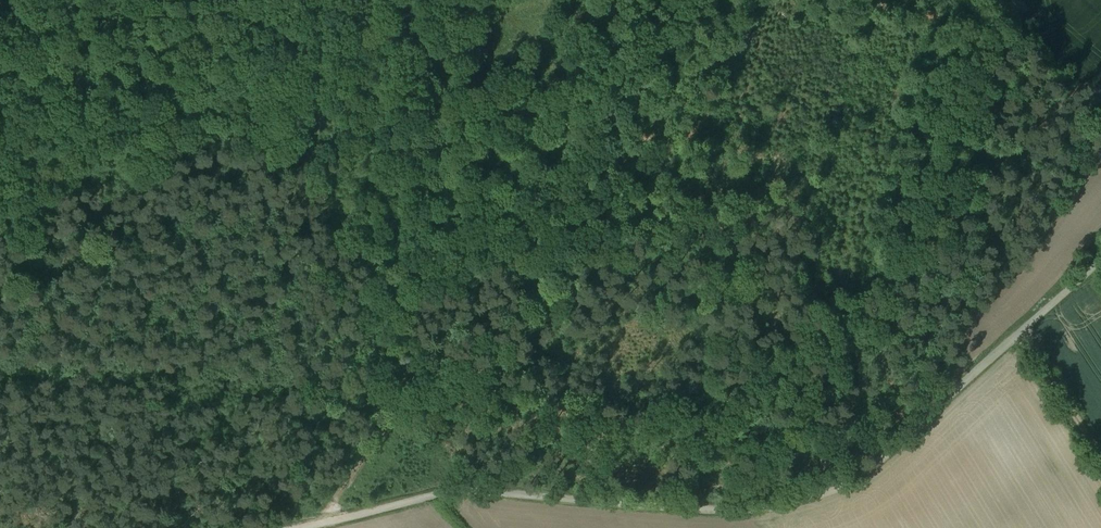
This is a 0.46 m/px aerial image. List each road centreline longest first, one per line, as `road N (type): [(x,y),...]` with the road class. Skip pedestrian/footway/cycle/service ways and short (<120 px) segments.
road 1 (track): [(1100,259),(843,487),(730,510),(468,492),(301,527)]
road 2 (track): [(612,0),(582,242),(568,284),(530,328),(416,408),(334,499),(324,523)]
road 3 (track): [(1027,326),(1100,449)]

